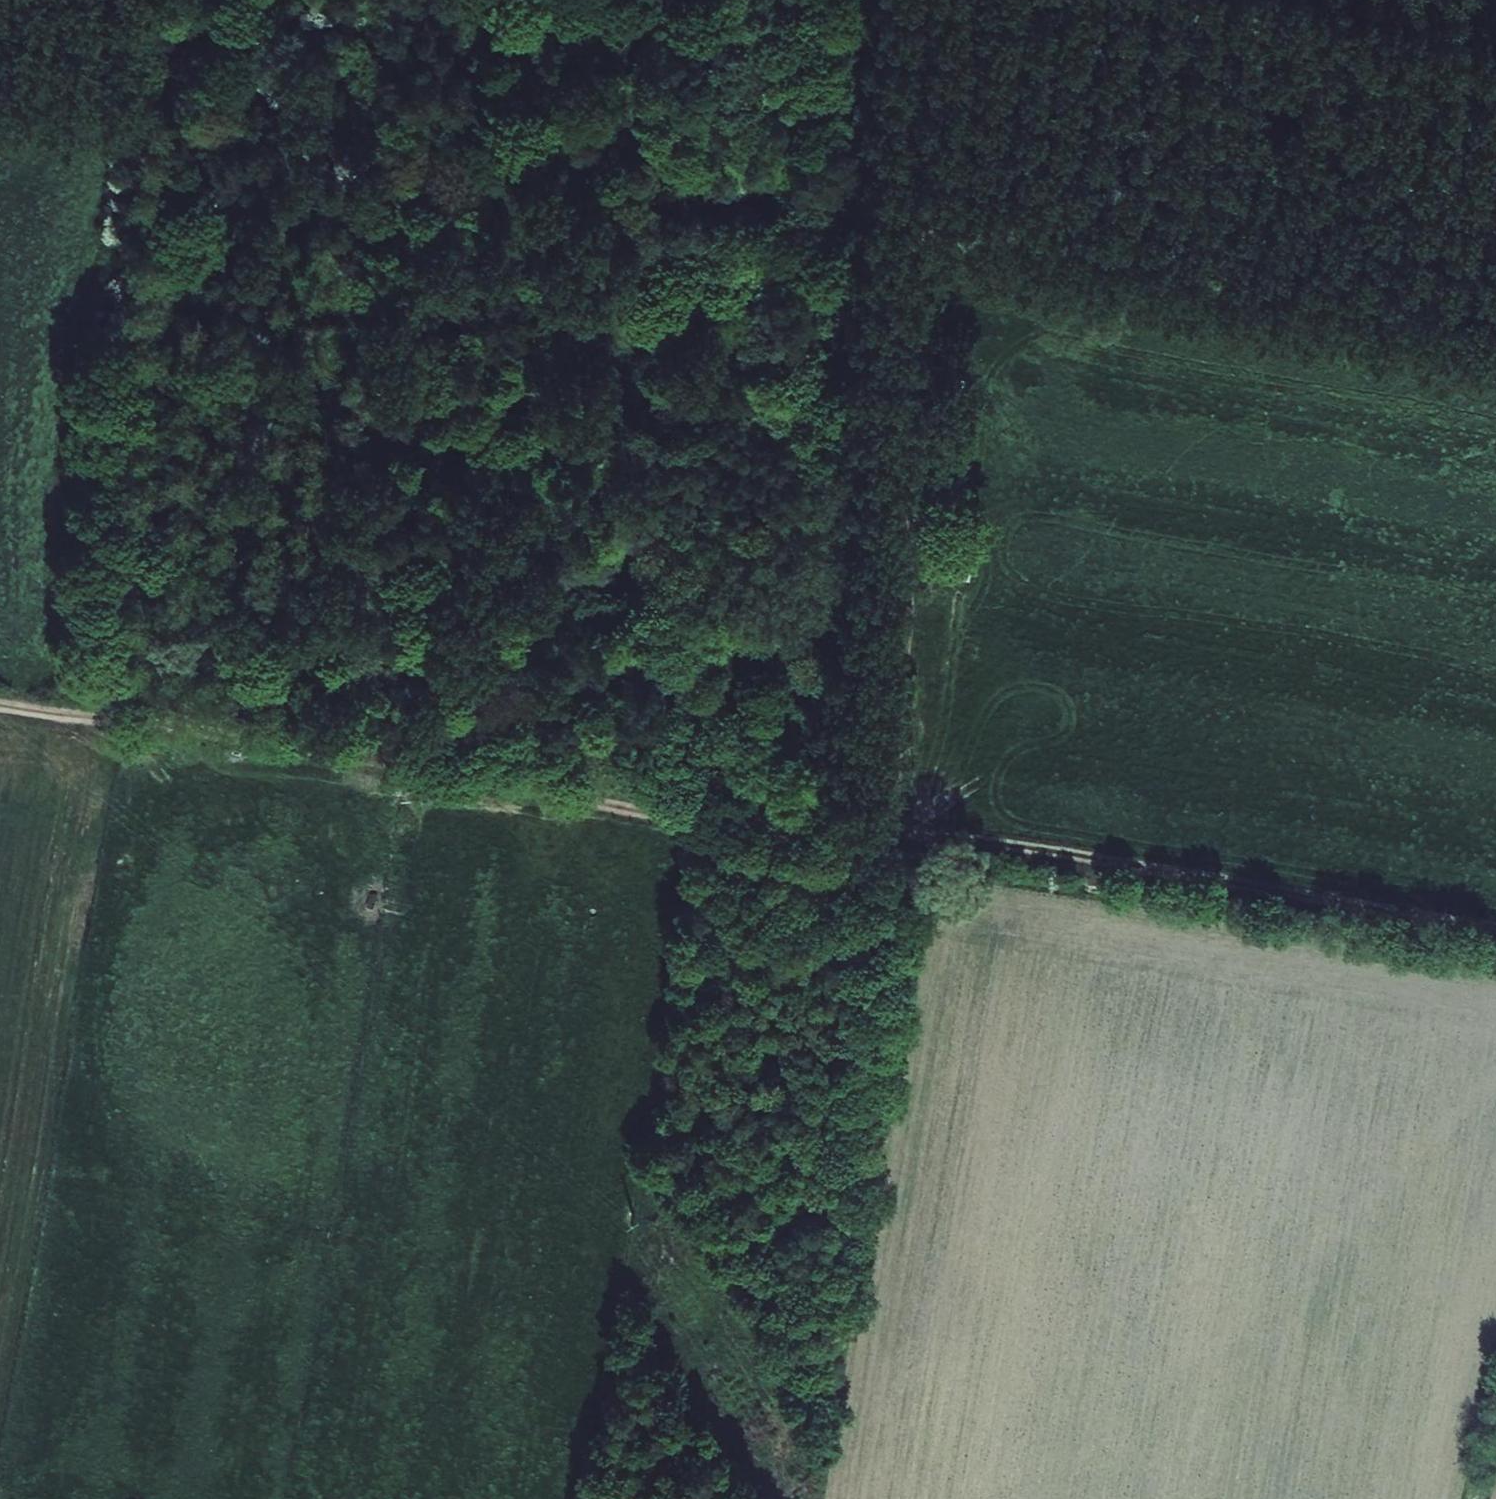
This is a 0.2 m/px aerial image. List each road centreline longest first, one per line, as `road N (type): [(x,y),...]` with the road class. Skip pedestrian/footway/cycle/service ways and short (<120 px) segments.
road 1 (track): [(1495,930),(952,838),(905,867),(0,705)]
road 2 (track): [(900,0),(882,239)]

